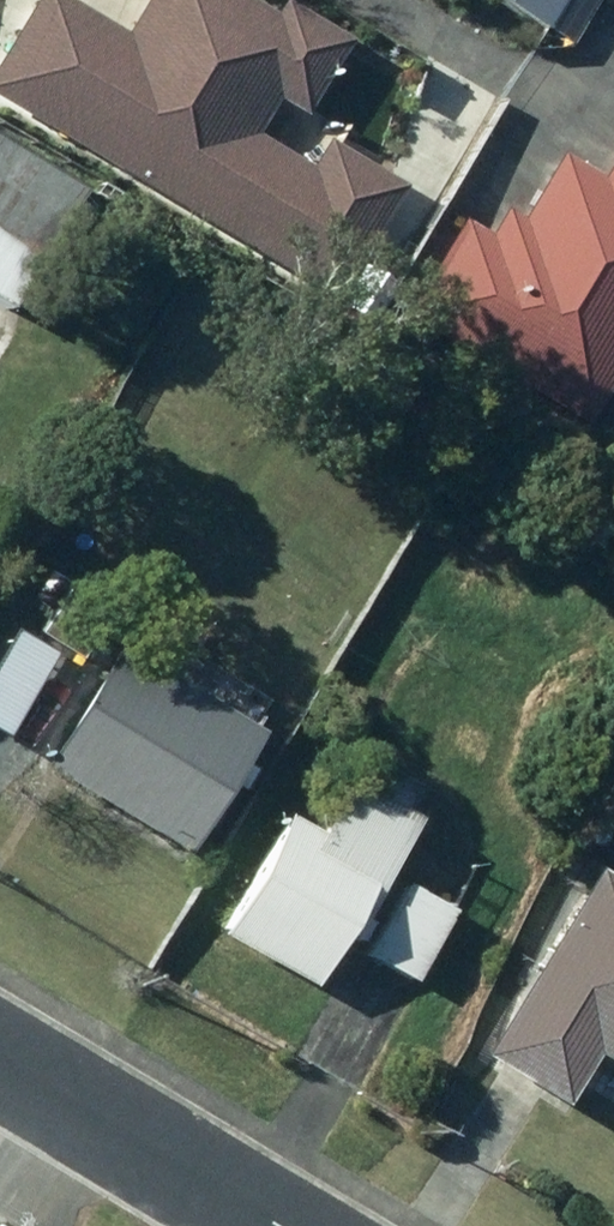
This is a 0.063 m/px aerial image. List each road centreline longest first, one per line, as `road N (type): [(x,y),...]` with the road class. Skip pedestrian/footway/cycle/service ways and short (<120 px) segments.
road 1 (residential): [(0,1068),(260,1225)]

